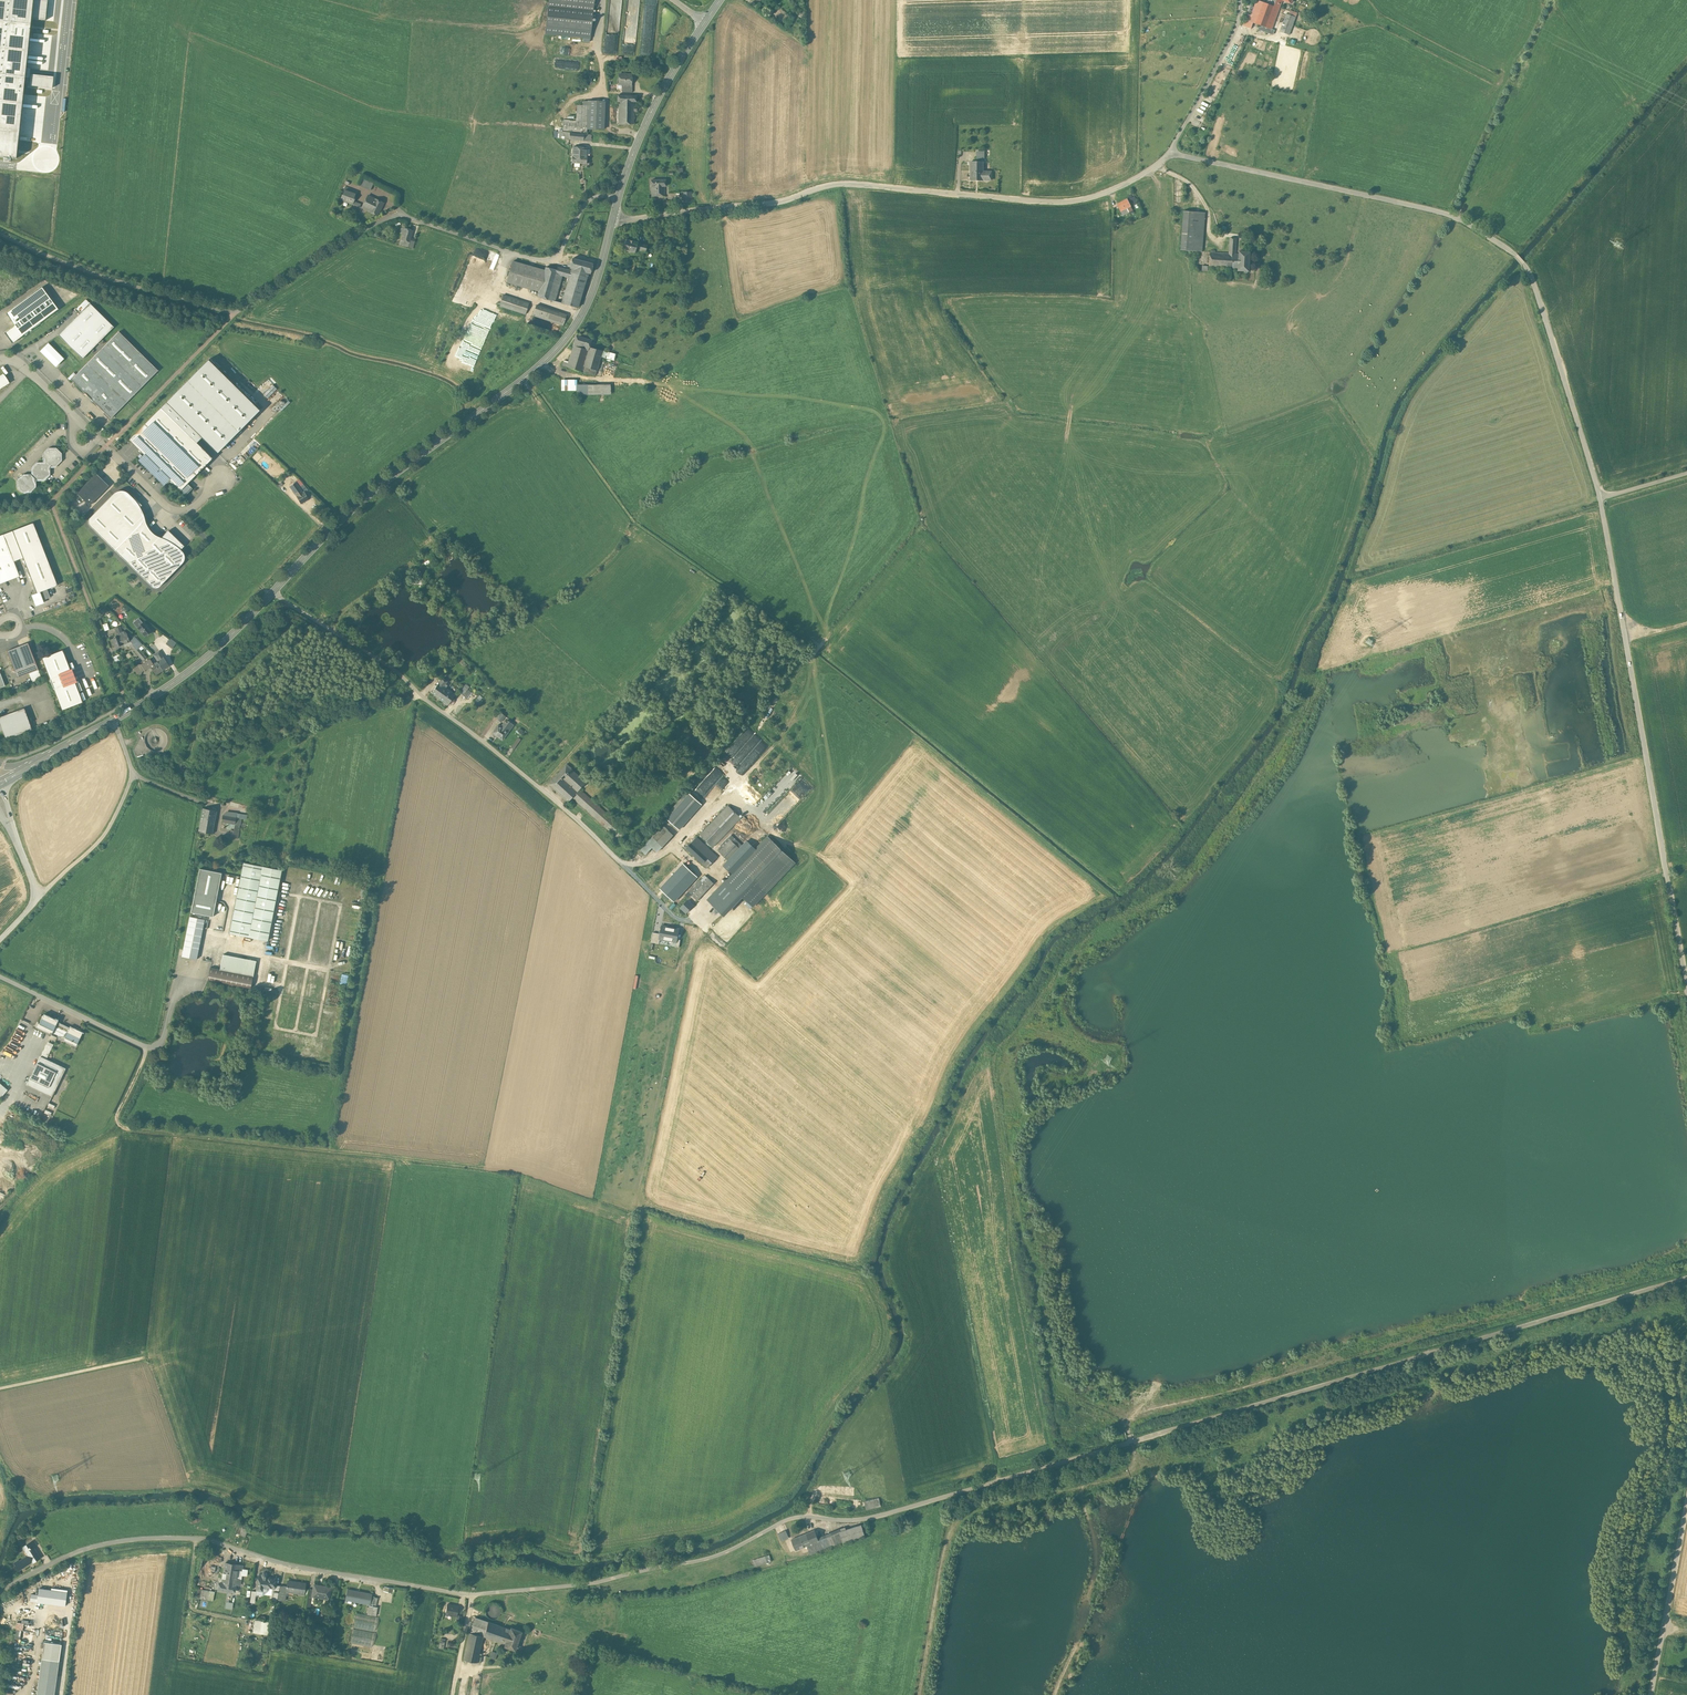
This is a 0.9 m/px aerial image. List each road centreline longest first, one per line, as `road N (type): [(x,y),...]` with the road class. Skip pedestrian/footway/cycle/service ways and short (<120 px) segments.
road 1 (unclassified): [(1686,1276),(872,1517),(805,1513),(714,1557),(603,1580),(475,1595),(287,1564),(207,1539),(154,1539),(83,1550),(0,1592)]
road 2 (unclassified): [(619,198),(588,200),(562,247),(543,260),(390,217),(238,311),(113,278),(0,231)]
road 3 (unclassified): [(1170,152),(1451,215),(1516,255),(1528,268),(1602,496)]
road 4 (unclassified): [(612,221),(769,204),(844,183),(1076,201),(1126,183),(1170,152)]
road 5 (secondary): [(275,591),(352,511),(564,341),(591,296),(612,221)]
road 6 (unclassified): [(1602,496),(1686,983)]
road 7 (unclassified): [(275,591),(486,741),(650,890)]
road 8 (track): [(144,1046),(117,1115),(122,1127),(425,1162)]
road 9 (secondary): [(0,782),(169,685),(275,591)]
road 10 (secondary): [(619,198),(648,117),(705,22)]
road 11 (unclassified): [(1686,1501),(1651,1694)]
road 12 (track): [(540,787),(663,650)]
road 13 (residential): [(94,431),(169,507),(197,502),(220,476)]
road 14 (unclassified): [(1170,152),(1239,23),(1241,0)]
road 15 (unclassified): [(0,940),(42,897),(0,798)]
road 16 (track): [(42,897),(107,834),(133,778)]

